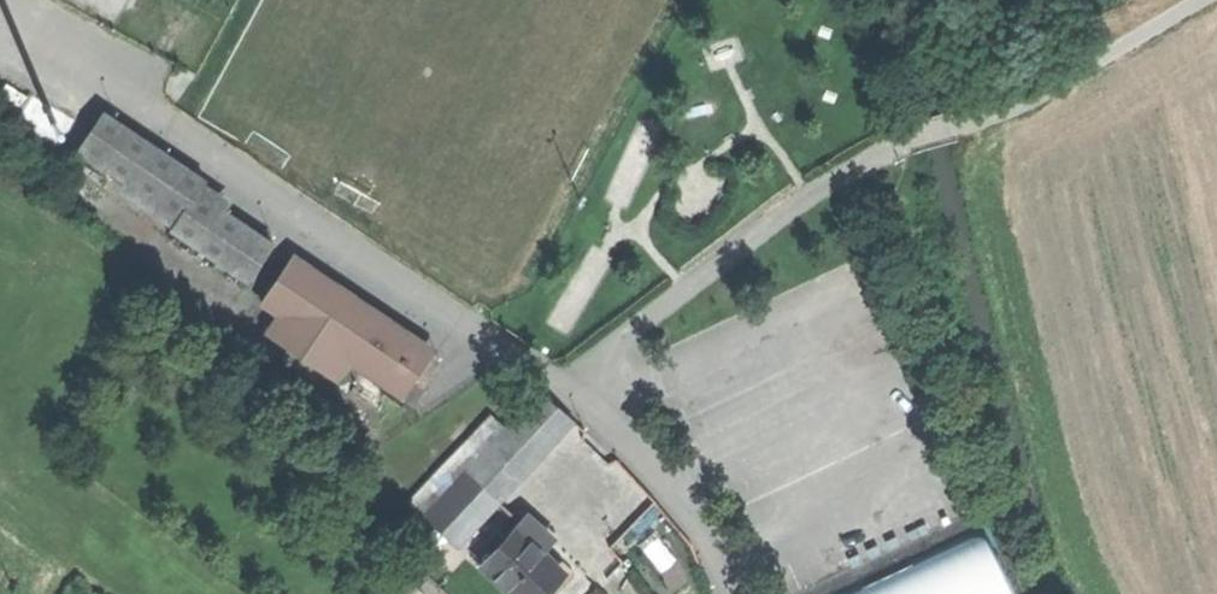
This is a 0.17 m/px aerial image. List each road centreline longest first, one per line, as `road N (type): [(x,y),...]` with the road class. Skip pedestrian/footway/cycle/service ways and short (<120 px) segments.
road 1 (residential): [(735,593),(694,500),(575,384),(131,97),(0,26)]
road 2 (track): [(575,384),(796,200),(915,139),(1004,107),(1190,0)]

